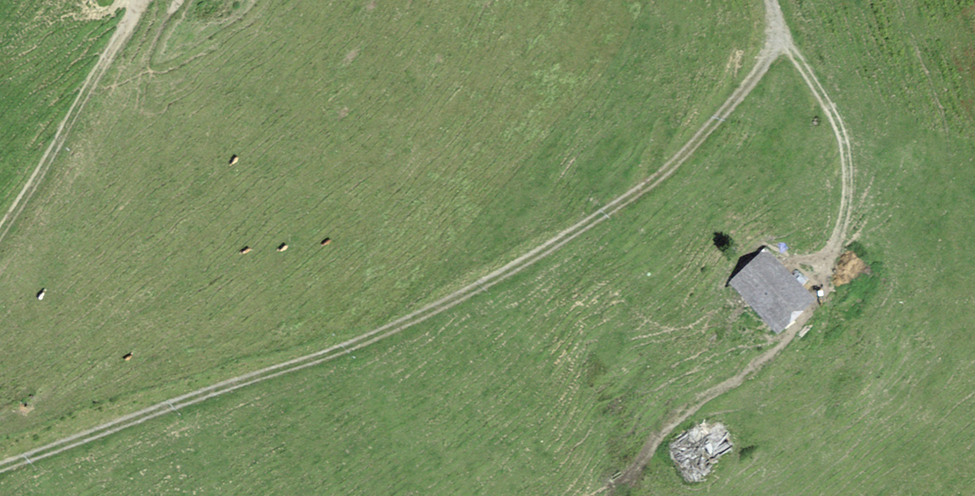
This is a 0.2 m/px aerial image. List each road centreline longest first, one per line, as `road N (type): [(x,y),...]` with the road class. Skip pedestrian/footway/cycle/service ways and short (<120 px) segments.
road 1 (unclassified): [(0,467),(321,356),(485,282),(577,230),(675,163),(760,70),(780,37),(770,0)]
road 2 (track): [(636,485),(669,433),(792,333),(839,246),(850,170),(844,136),(780,37)]
road 3 (unclassified): [(147,0),(0,232)]

